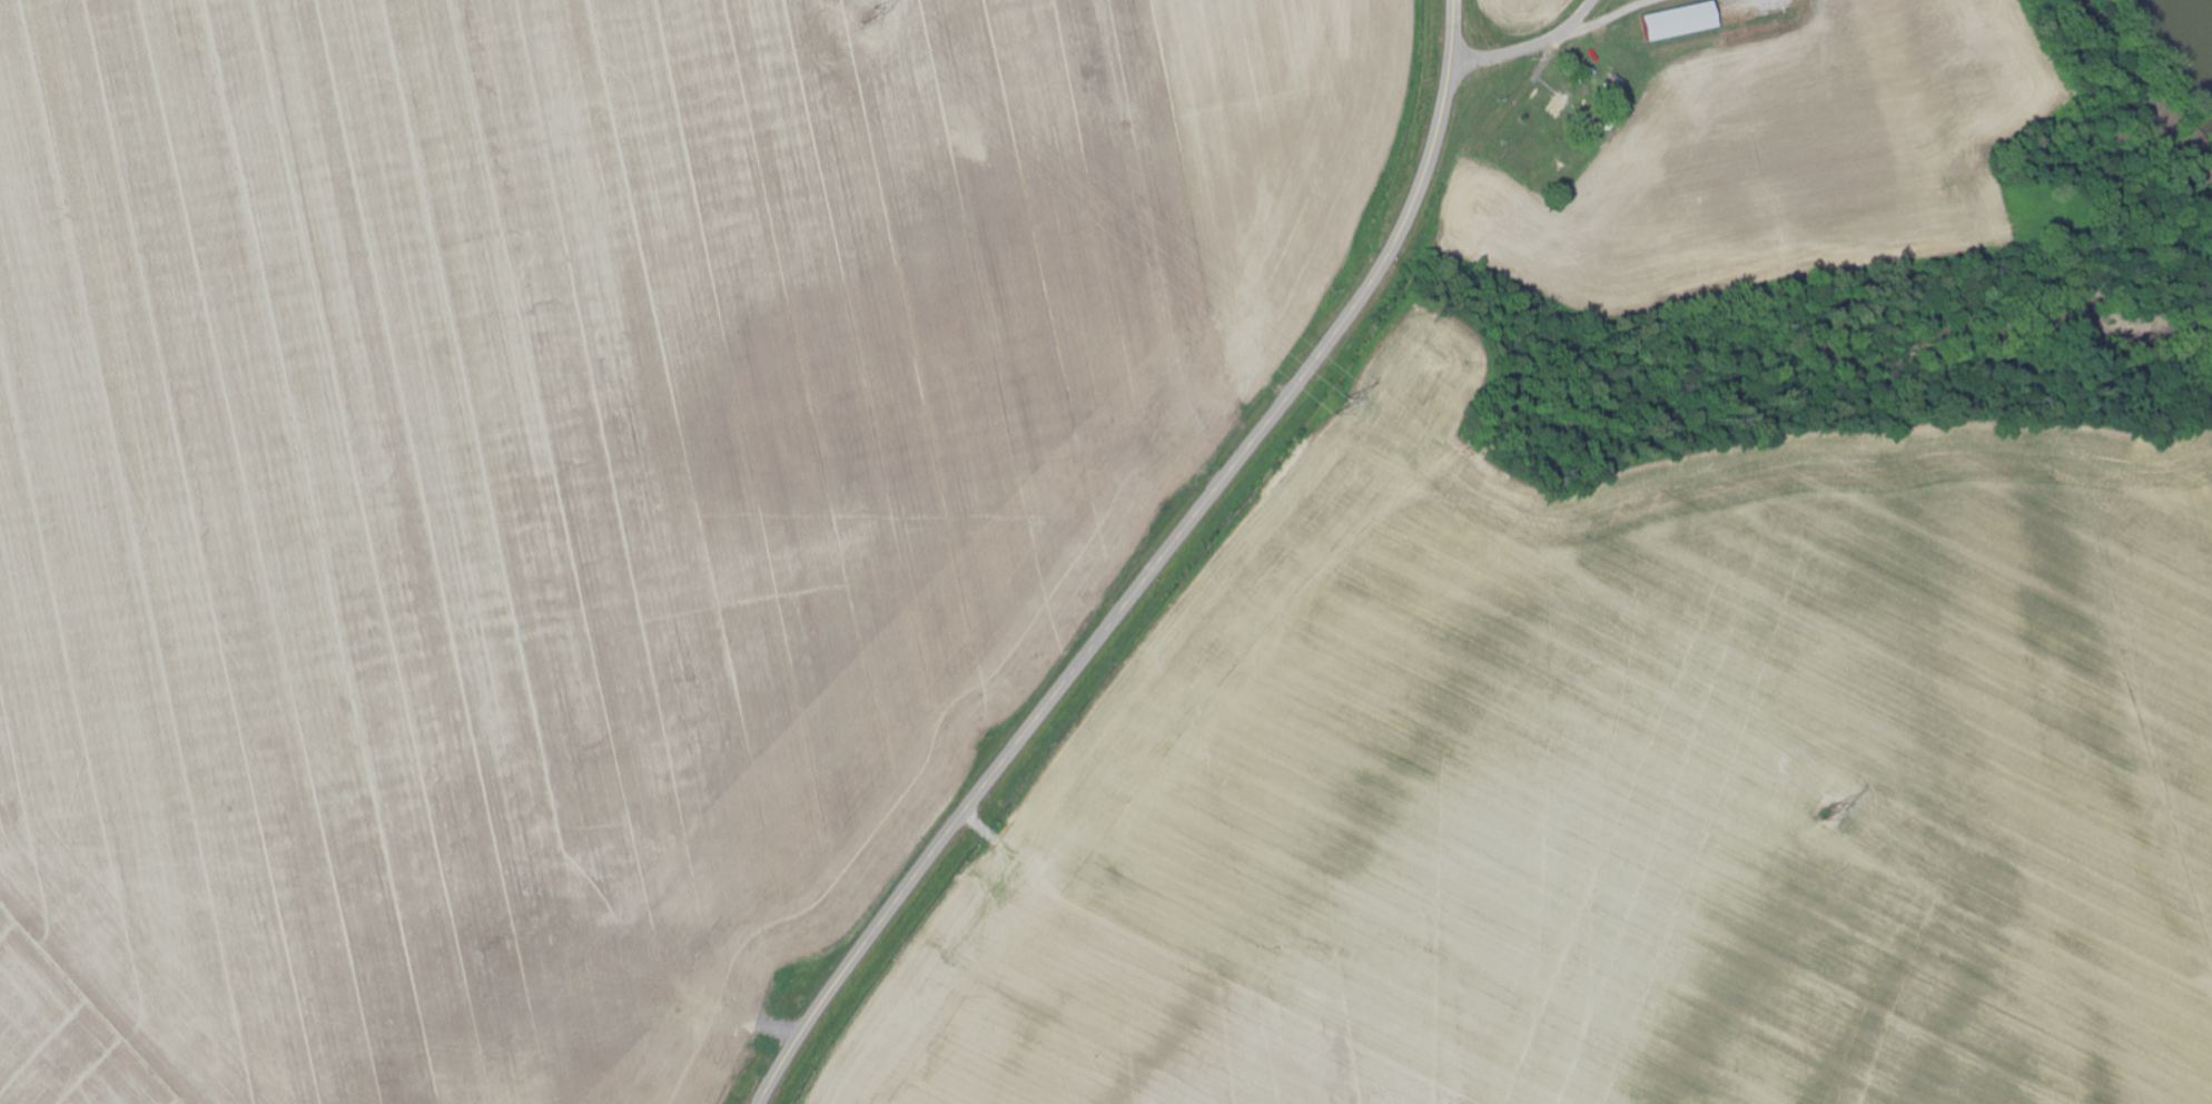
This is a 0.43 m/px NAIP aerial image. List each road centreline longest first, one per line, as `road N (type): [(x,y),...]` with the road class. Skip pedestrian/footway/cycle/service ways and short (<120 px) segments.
road 1 (secondary): [(761,1103),(853,959),(1364,294),(1406,219),(1435,140),(1454,0)]
road 2 (residential): [(1450,66),(1544,43),(1595,0)]

